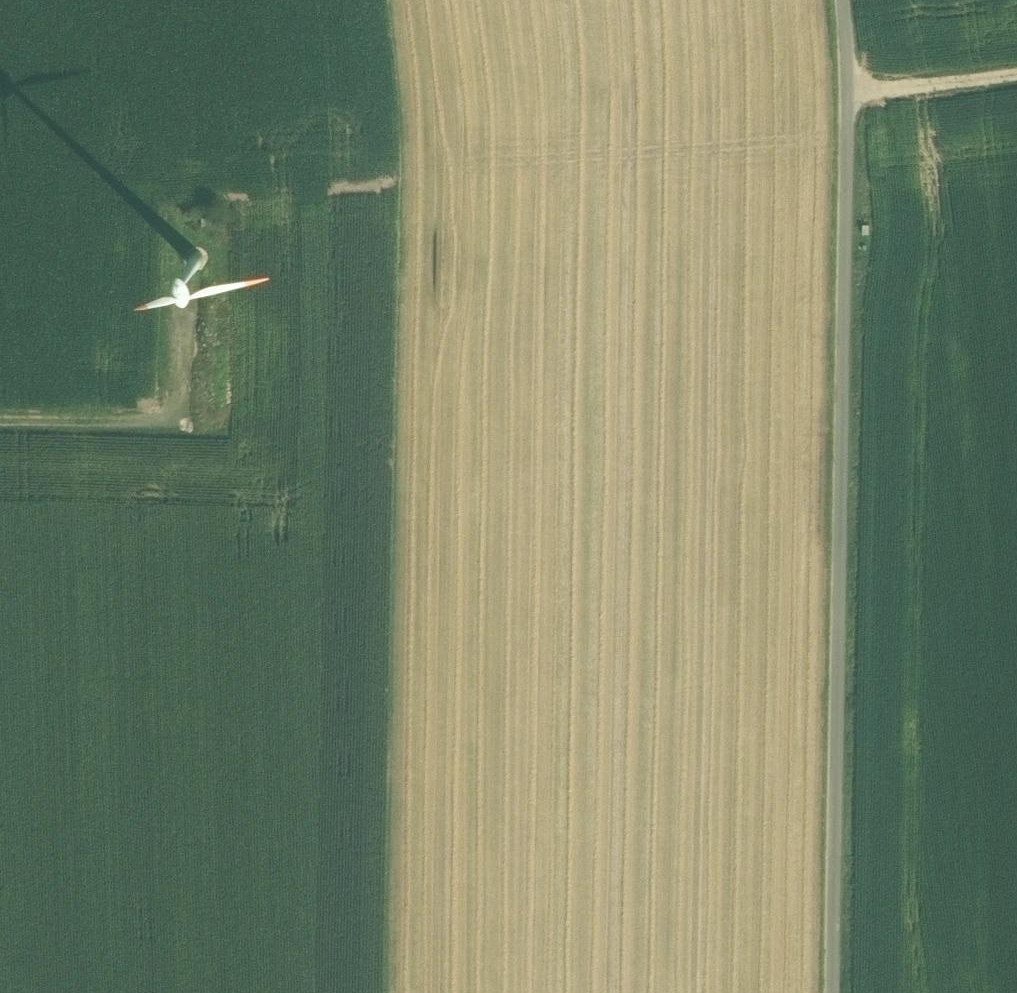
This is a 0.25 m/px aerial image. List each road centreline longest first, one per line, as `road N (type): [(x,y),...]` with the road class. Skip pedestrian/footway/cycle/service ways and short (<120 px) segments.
road 1 (unclassified): [(843,992),(853,730),(851,0)]
road 2 (track): [(0,403),(142,400),(191,379),(196,250)]
road 3 (track): [(851,58),(1016,48)]

